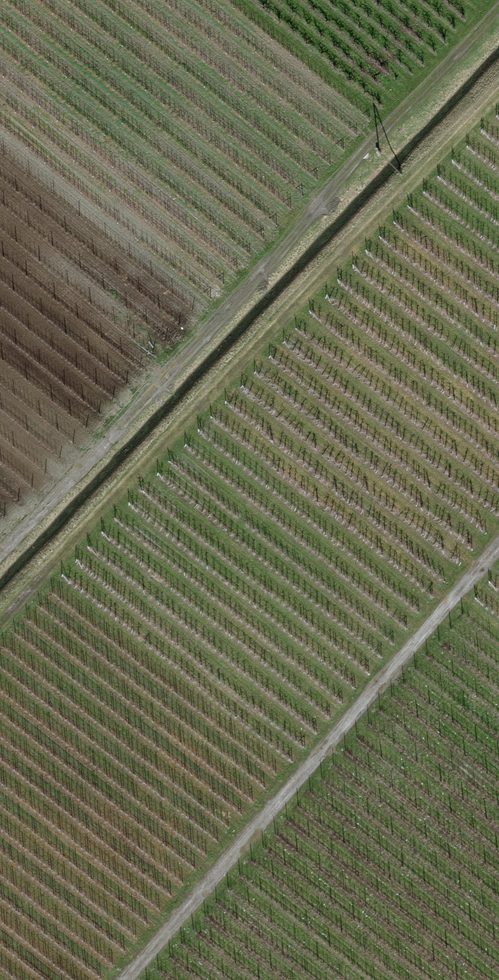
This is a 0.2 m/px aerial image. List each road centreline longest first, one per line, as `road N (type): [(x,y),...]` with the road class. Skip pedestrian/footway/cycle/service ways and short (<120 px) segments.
road 1 (track): [(0,548),(498,11)]
road 2 (track): [(0,624),(498,89)]
road 3 (track): [(128,979),(498,541)]

